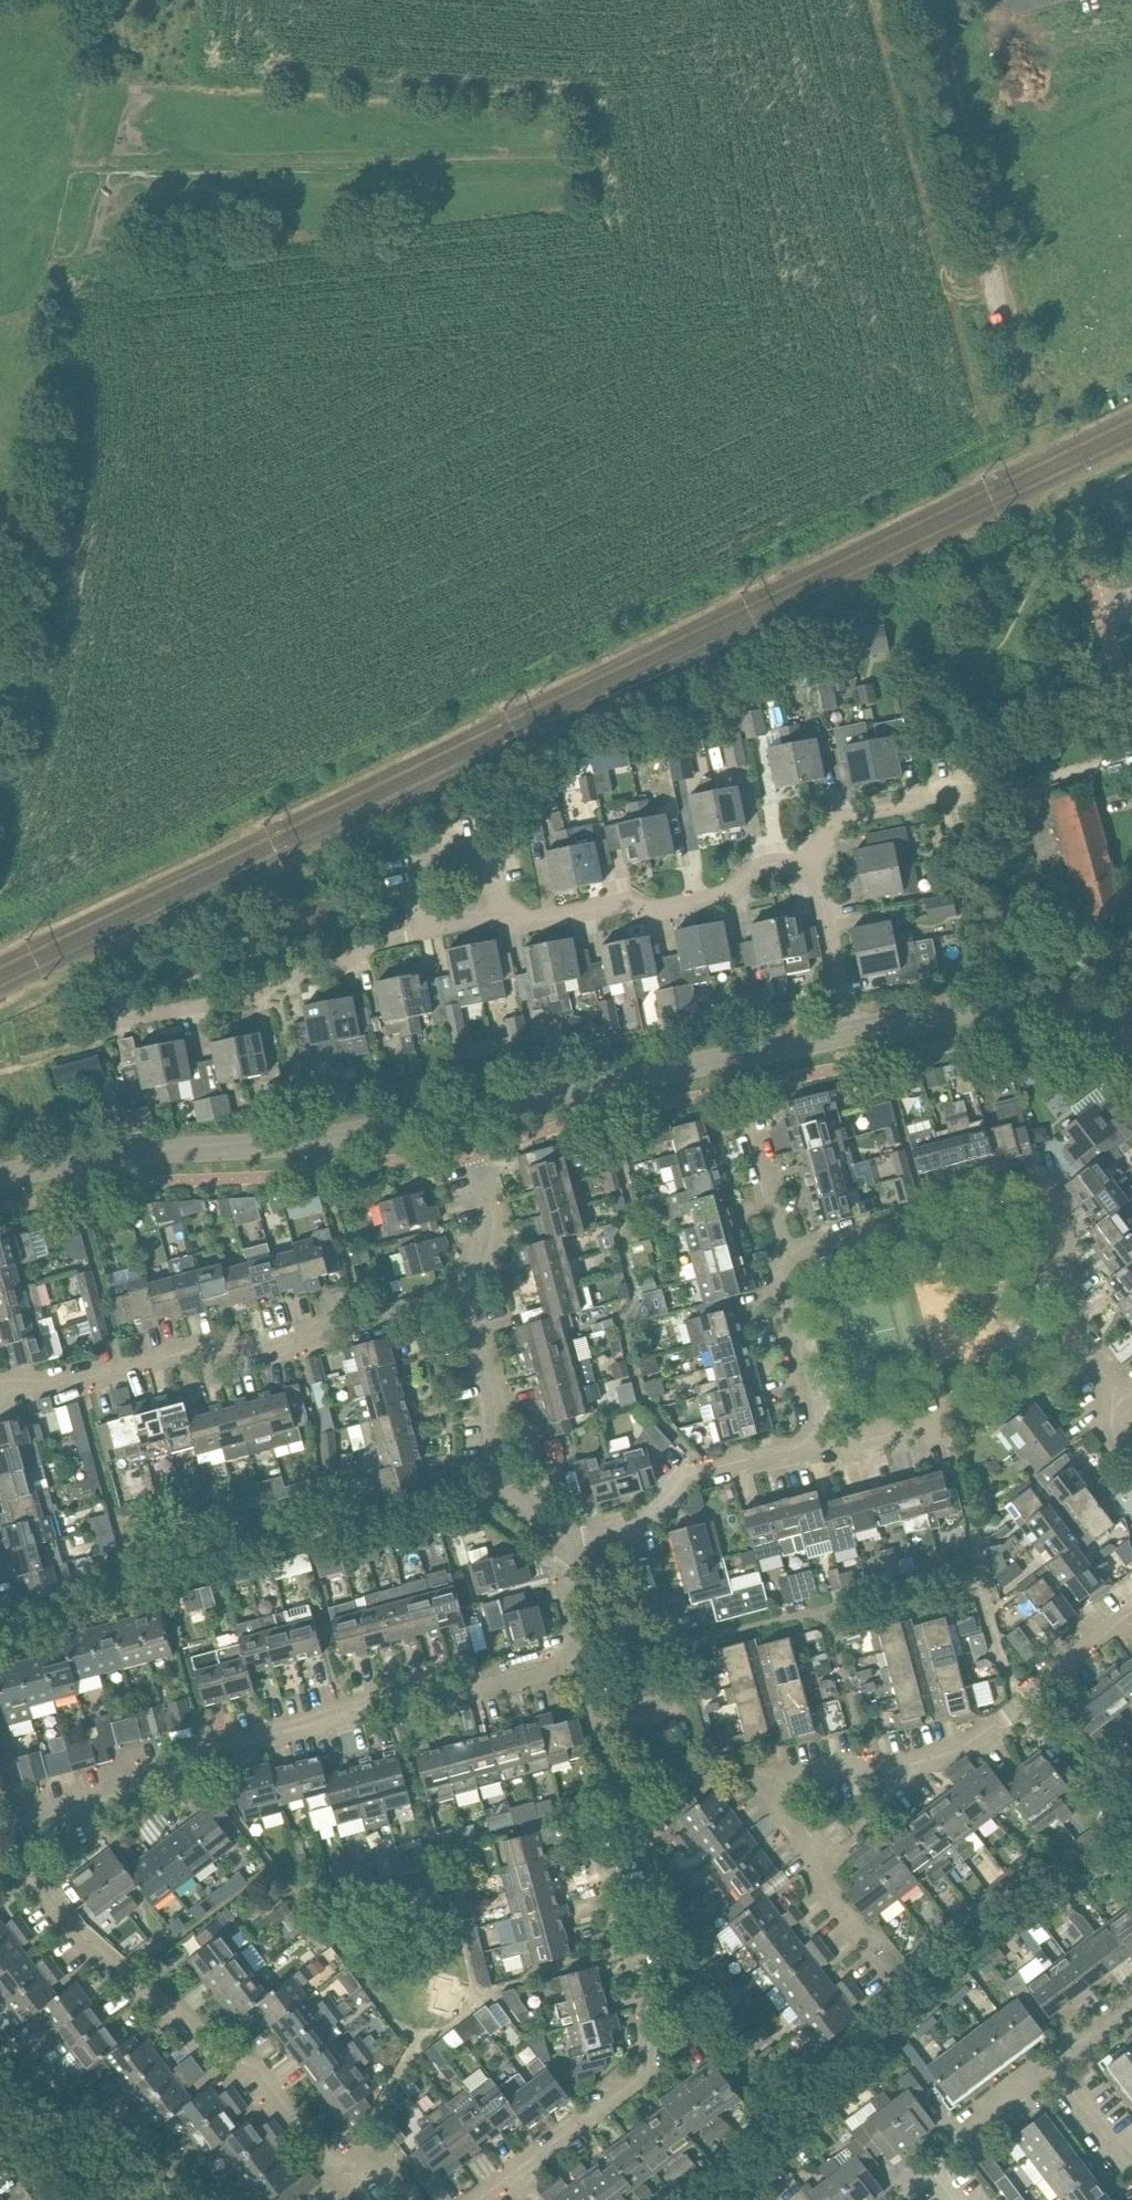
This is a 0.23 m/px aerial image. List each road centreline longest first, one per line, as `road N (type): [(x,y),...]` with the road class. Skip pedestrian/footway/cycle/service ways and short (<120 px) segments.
road 1 (residential): [(343,2179),(260,2069),(220,2052),(71,1921),(47,1885),(40,1819),(130,1785),(162,1758),(578,1655)]
road 2 (residential): [(131,1014),(504,930),(736,901),(746,878),(794,867)]
road 3 (residential): [(616,1780),(595,1815),(656,2039),(644,2072),(480,2199)]
road 4 (tertiary): [(0,1177),(123,1152),(320,1143),(467,1111)]
road 5 (residential): [(0,1386),(81,1383),(203,1349),(295,1340),(431,1309),(464,1311)]
road 6 (residential): [(1080,1365),(1060,1224),(1051,1206),(1027,1201),(787,1256)]
road 7 (track): [(1043,414),(937,0)]
road 8 (tertiary): [(467,1111),(851,1034)]
road 9 (tertiary): [(851,1034),(998,1004),(1085,1010),(1123,1027)]
road 10 (residential): [(464,1311),(492,1344),(491,1458),(506,1490),(572,1542)]
road 11 (residential): [(572,1542),(640,1526),(684,1478),(822,1446)]
road 12 (residential): [(822,1446),(1027,1397),(1080,1365)]
road 13 (residential): [(780,1782),(932,1743),(969,1742),(1017,1708)]
road 14 (residential): [(898,1974),(831,1891),(780,1782)]
road 15 (residential): [(467,1111),(490,1214),(467,1276),(464,1311)]
road 16 (residential): [(897,2191),(1058,2069)]
road 17 (residential): [(822,1446),(786,1292),(787,1256)]
road 18 (residential): [(851,1034),(828,891),(810,870),(794,867)]
road 19 (residential): [(787,1256),(747,1091)]
road 20 (residential): [(616,1780),(750,1767),(780,1782)]
road 21 (residential): [(1017,1708),(1131,1602)]
road 22 (residential): [(794,867),(822,832),(868,798),(920,788)]
road 23 (residential): [(1131,670),(1091,530)]
road 24 (residential): [(1017,1708),(982,1571)]
road 25 (residential): [(578,1655),(616,1780)]

